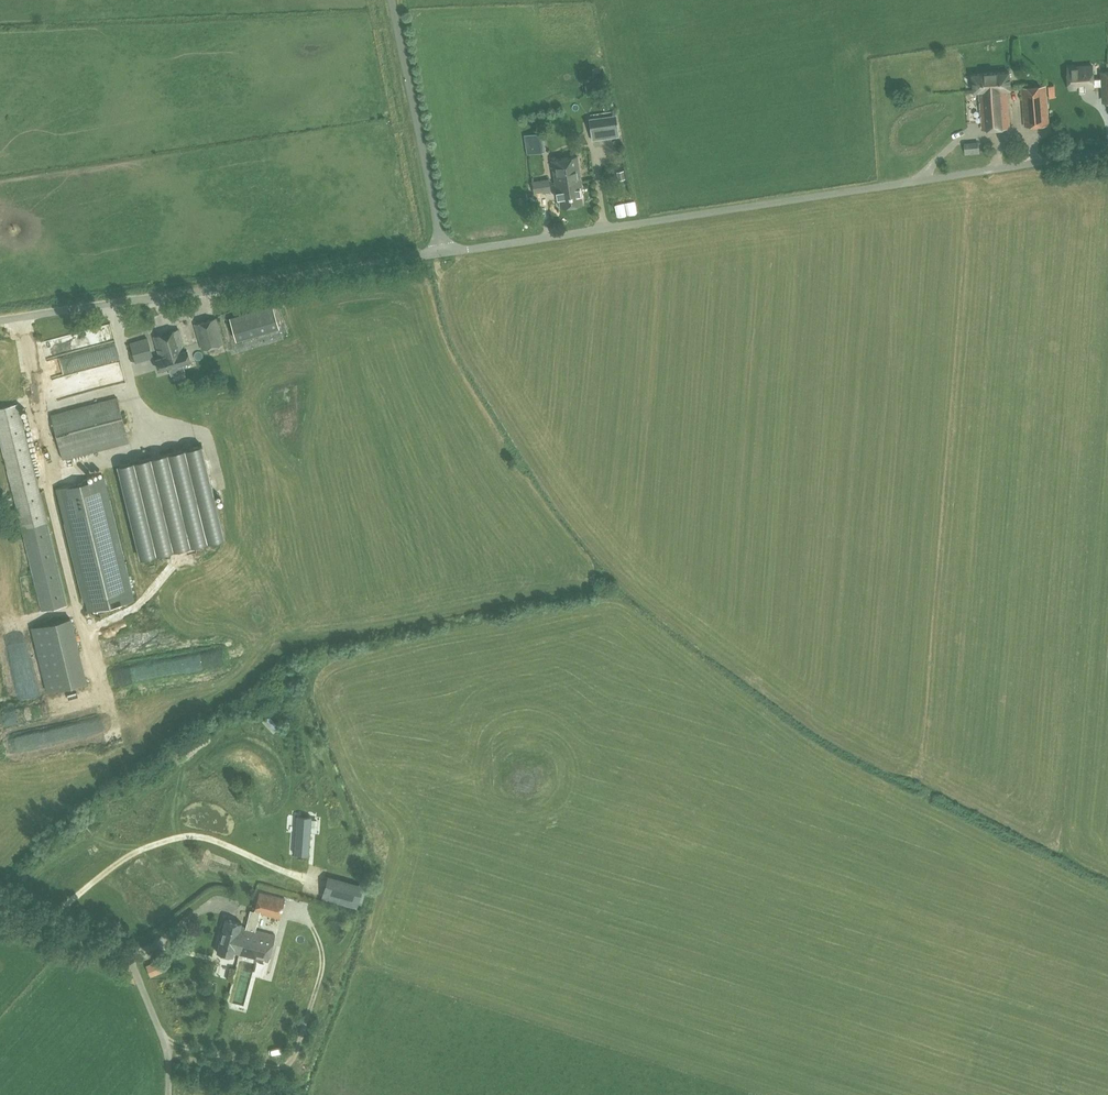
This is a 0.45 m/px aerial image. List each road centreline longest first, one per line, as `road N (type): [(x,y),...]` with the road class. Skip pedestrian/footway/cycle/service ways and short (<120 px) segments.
road 1 (unclassified): [(1107,151),(445,252)]
road 2 (unclassified): [(0,322),(445,252)]
road 3 (unclassified): [(170,1094),(166,1046),(130,955),(0,905)]
road 4 (unclassified): [(445,252),(392,0)]

